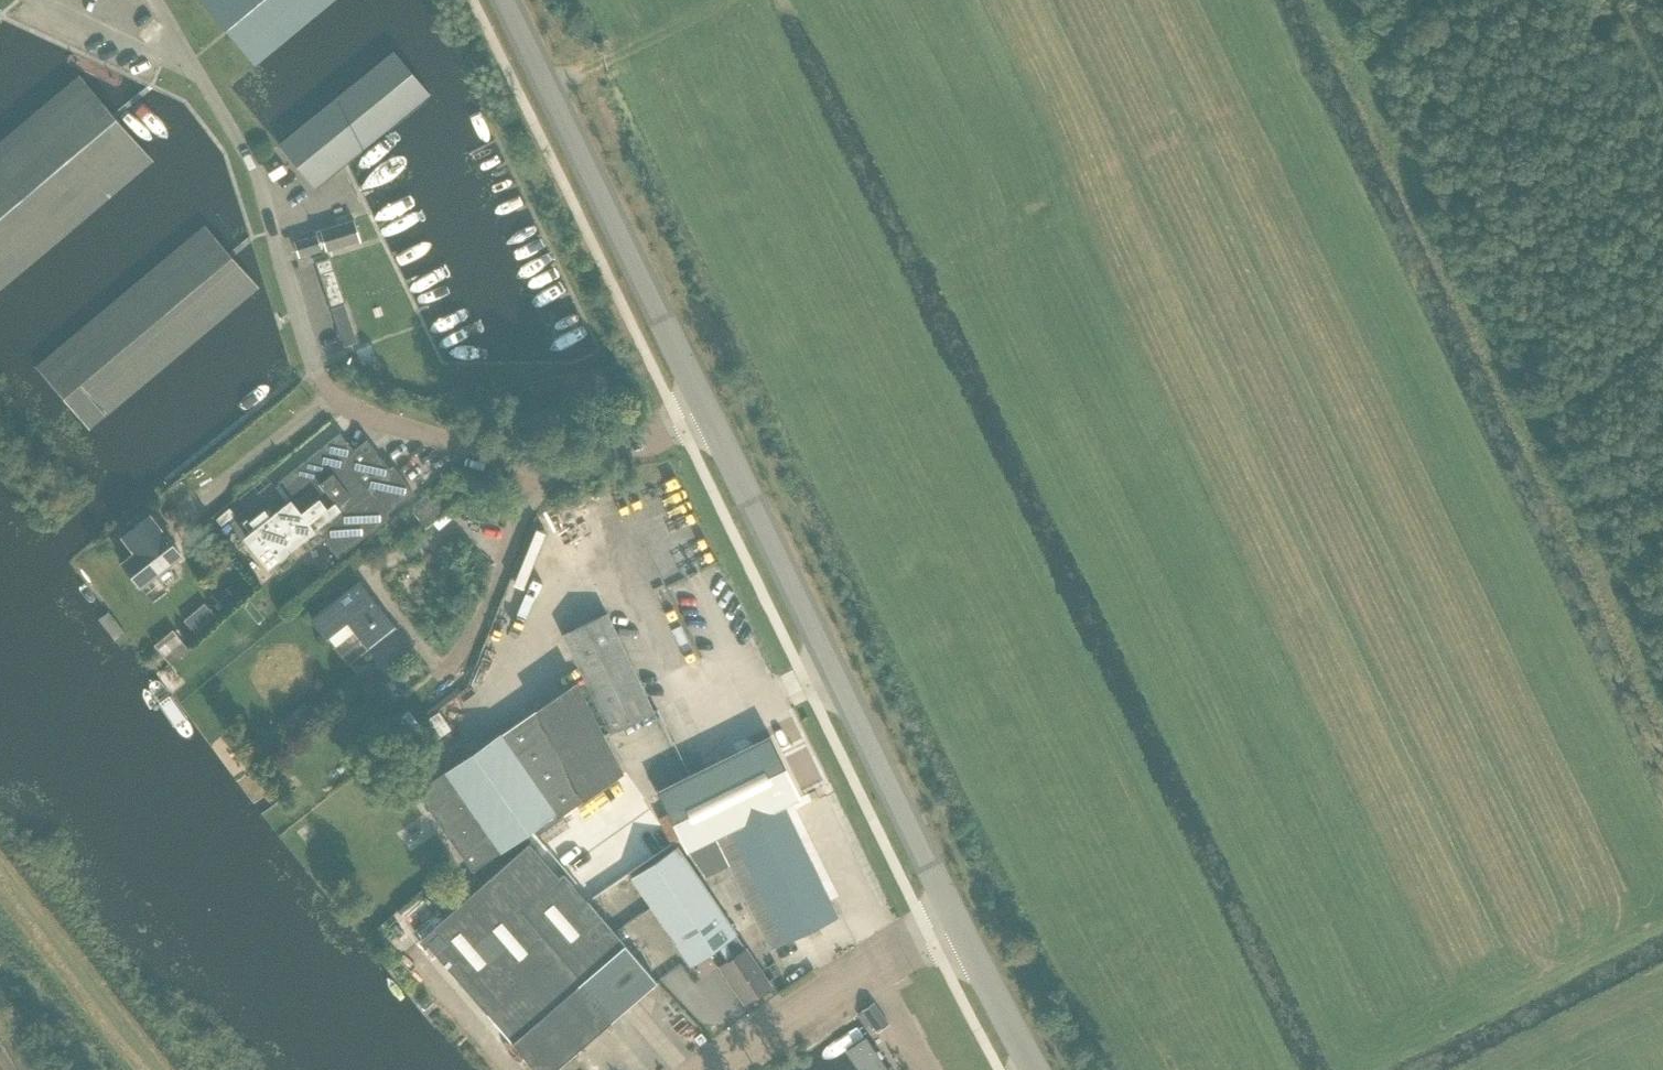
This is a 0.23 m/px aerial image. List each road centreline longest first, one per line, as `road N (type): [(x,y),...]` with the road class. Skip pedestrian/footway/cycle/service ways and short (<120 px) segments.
road 1 (unclassified): [(707,412),(644,442),(557,468),(373,417),(344,401),(317,370),(259,168),(195,69)]
road 2 (tertiary): [(1034,1069),(707,412)]
road 3 (tertiary): [(707,412),(506,0)]
road 4 (unclassified): [(40,0),(168,60)]

